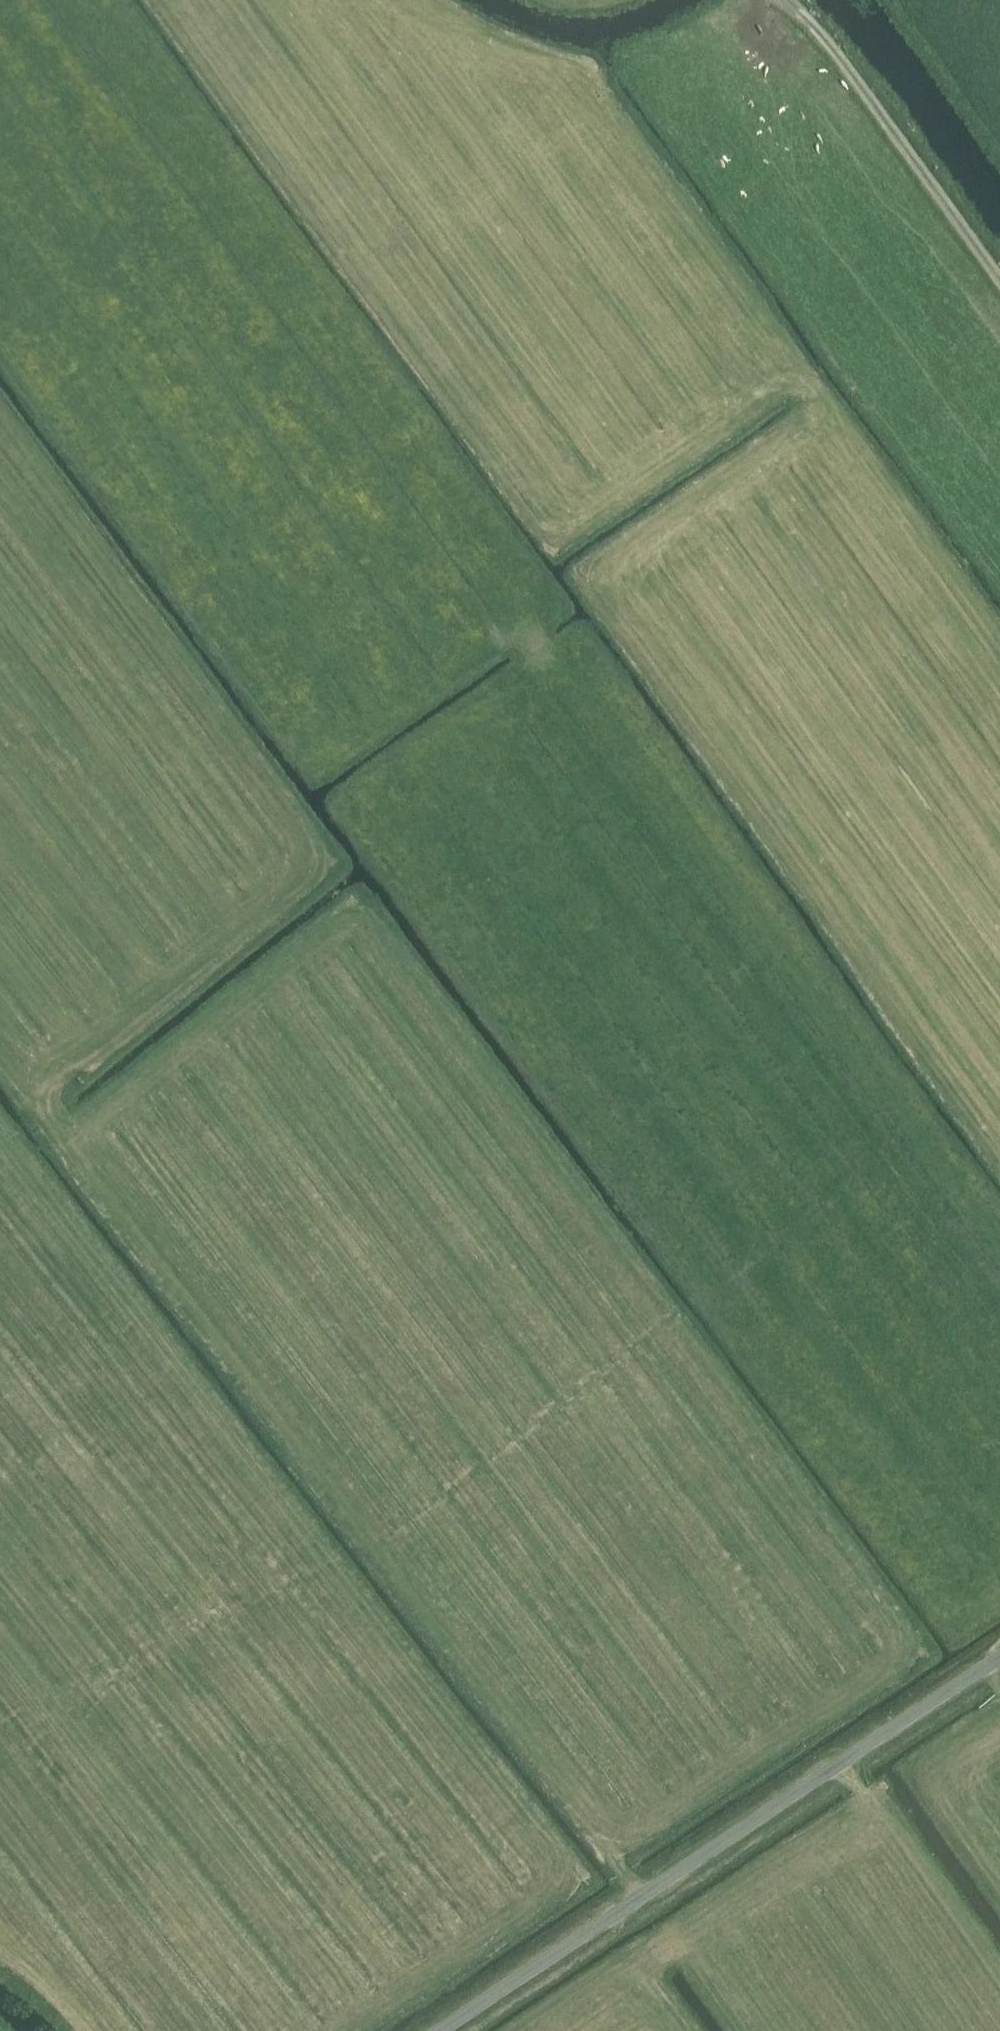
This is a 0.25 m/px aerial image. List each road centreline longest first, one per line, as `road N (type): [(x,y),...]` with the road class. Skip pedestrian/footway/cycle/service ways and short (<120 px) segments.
road 1 (unclassified): [(440,2030),(999,1656)]

